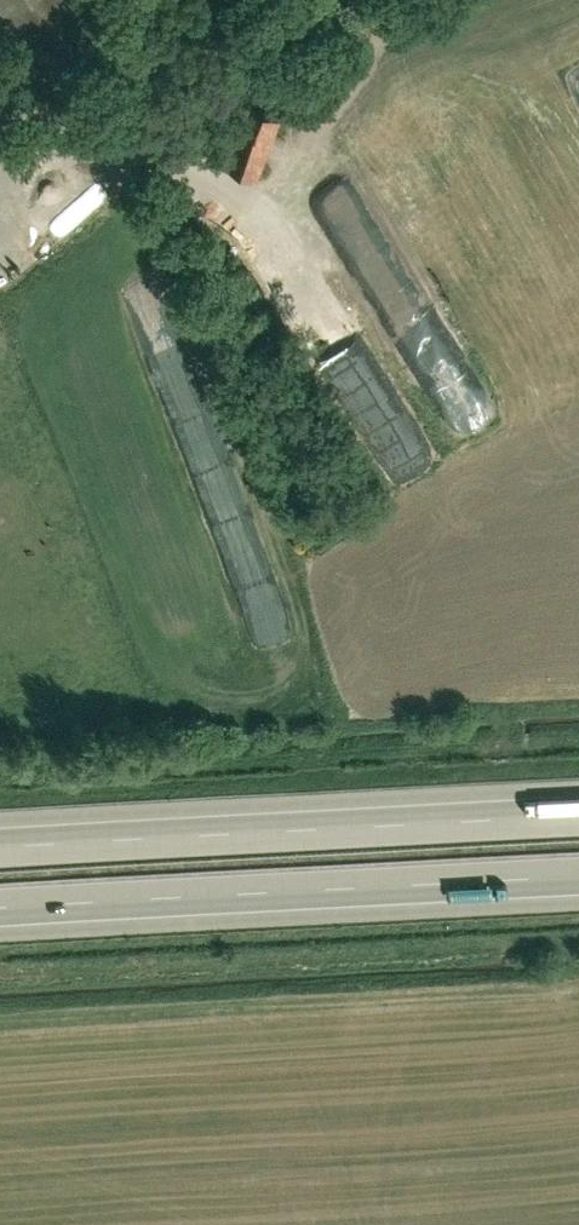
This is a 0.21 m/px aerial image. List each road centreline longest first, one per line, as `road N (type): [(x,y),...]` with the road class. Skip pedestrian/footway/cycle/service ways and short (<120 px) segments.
road 1 (motorway): [(0,909),(578,880)]
road 2 (motorway): [(578,810),(0,838)]

